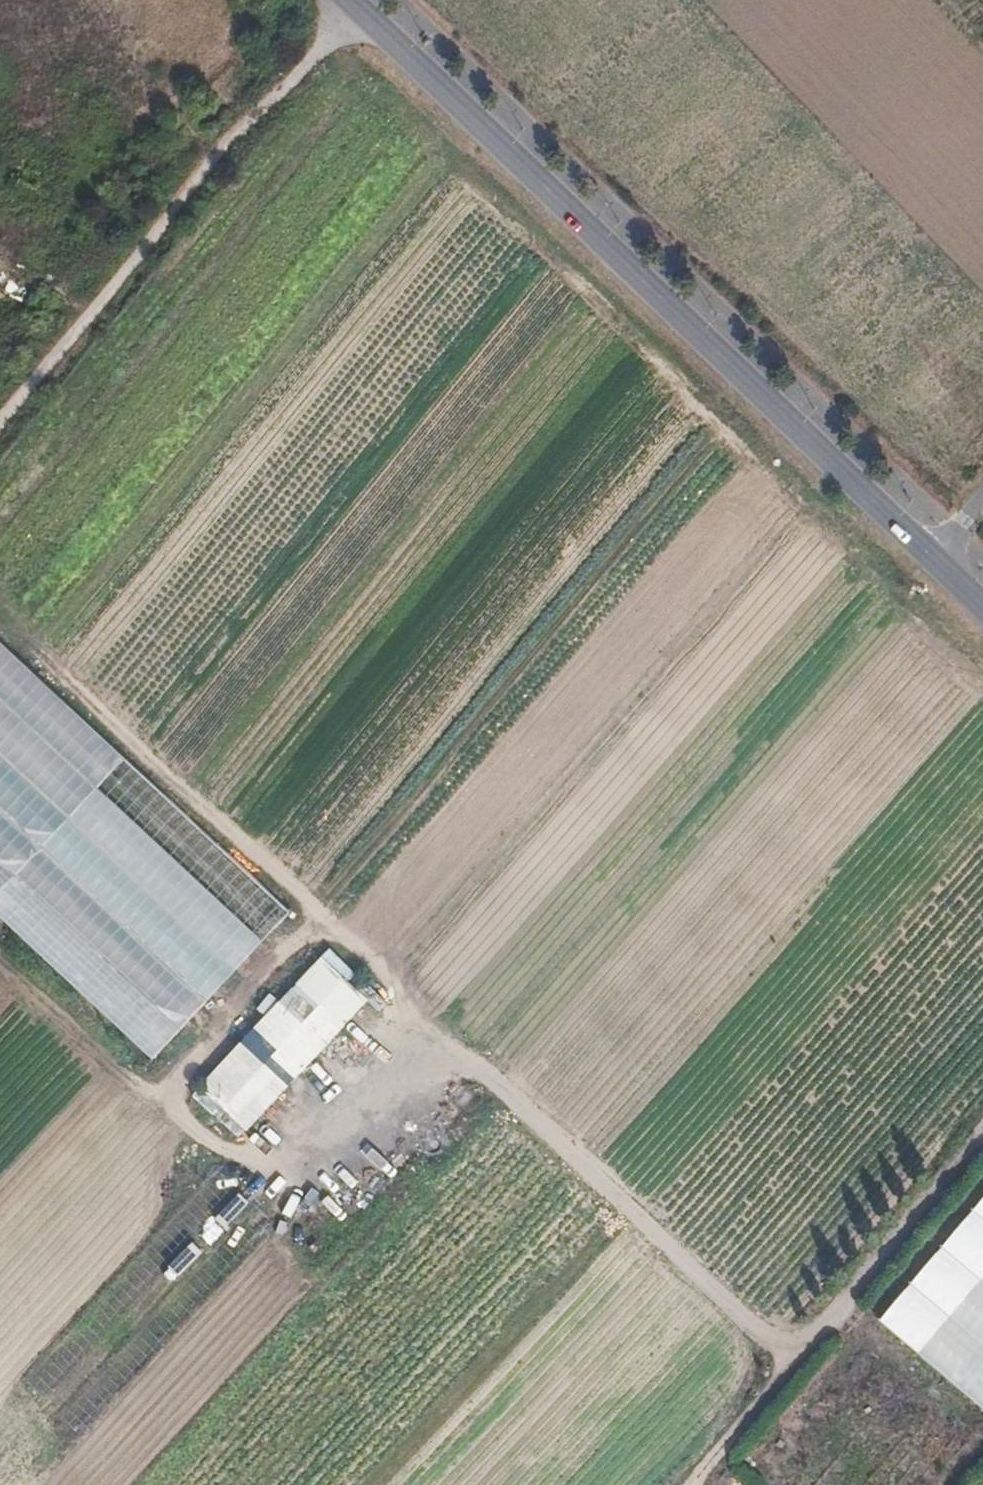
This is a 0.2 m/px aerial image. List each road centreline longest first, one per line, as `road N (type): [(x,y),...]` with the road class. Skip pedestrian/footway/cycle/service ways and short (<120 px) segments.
road 1 (tertiary): [(933,556),(344,0)]
road 2 (track): [(792,1365),(482,1072),(428,1045),(406,1044)]
road 3 (track): [(689,1484),(982,1135)]

